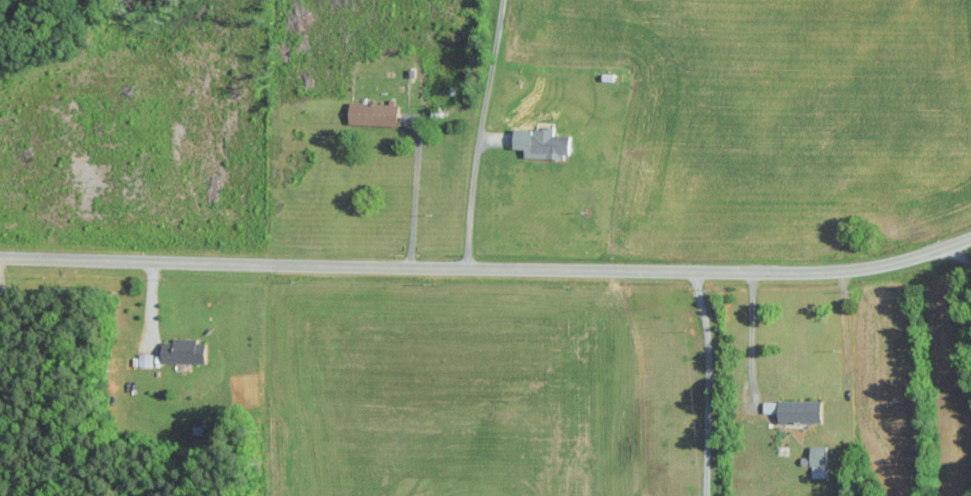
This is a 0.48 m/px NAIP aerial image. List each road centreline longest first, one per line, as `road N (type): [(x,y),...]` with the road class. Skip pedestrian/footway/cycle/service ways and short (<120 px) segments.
road 1 (residential): [(0,261),(513,275),(891,268),(970,238)]

